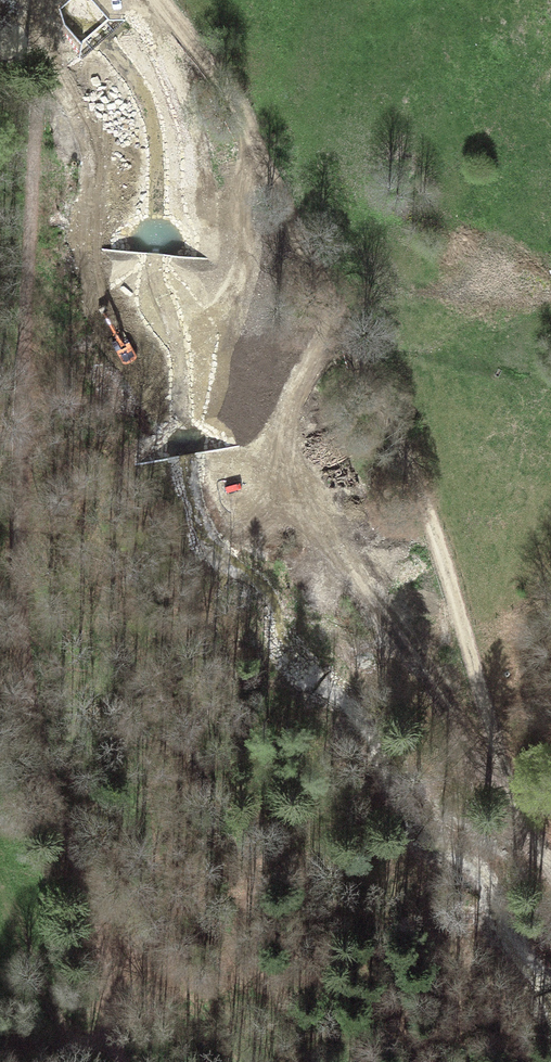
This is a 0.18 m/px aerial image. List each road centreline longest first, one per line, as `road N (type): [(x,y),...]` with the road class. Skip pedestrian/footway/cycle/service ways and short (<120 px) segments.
road 1 (track): [(45,0),(16,607),(70,882),(124,1061)]
road 2 (track): [(550,859),(485,711),(366,342),(214,78),(155,0)]

